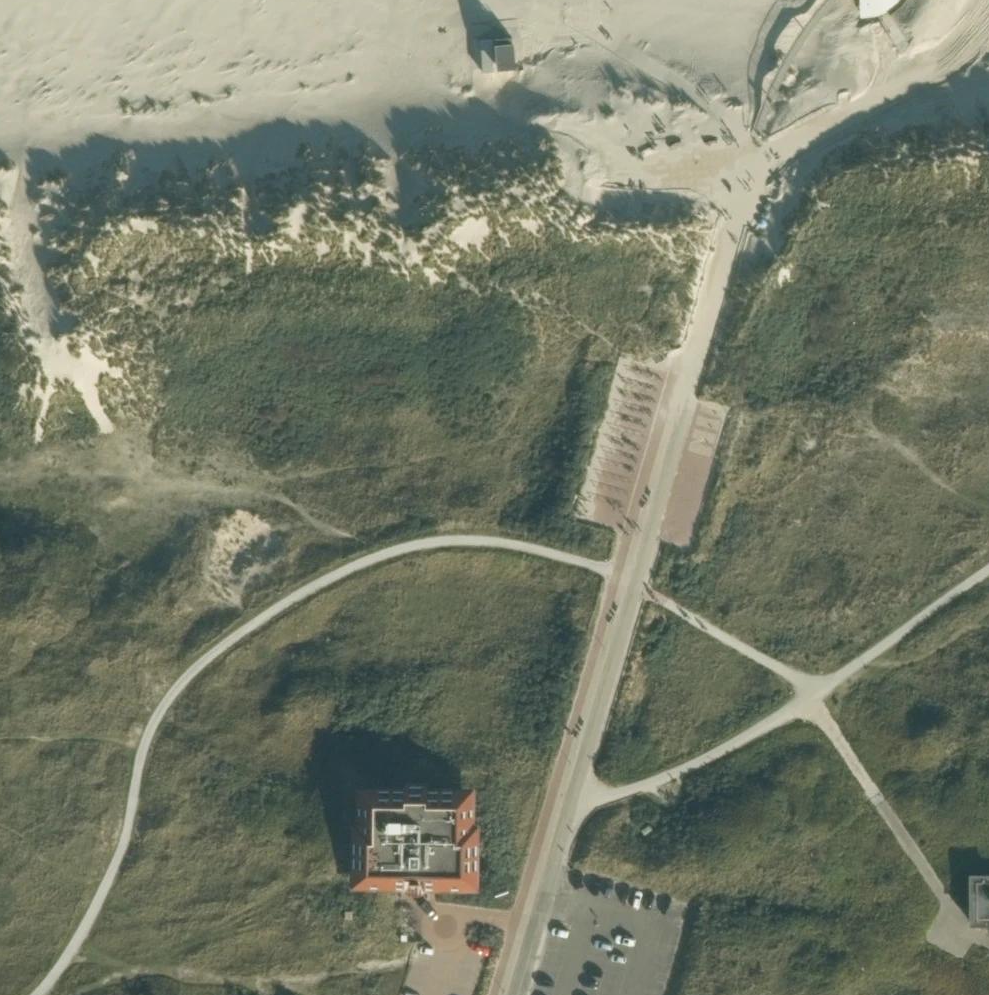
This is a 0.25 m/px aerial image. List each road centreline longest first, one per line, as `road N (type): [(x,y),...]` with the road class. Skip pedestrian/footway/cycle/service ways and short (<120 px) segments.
road 1 (track): [(638,59),(732,121),(755,150),(777,150),(944,65)]

